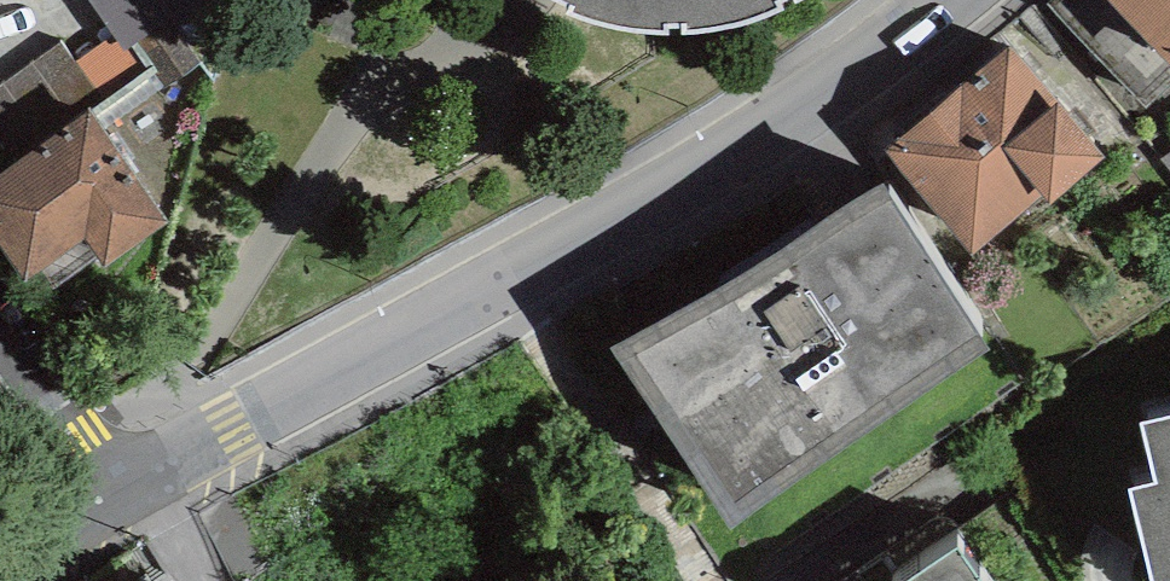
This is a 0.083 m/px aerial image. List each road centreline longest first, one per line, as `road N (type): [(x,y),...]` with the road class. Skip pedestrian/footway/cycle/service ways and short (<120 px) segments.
road 1 (tertiary): [(89,514),(691,173),(821,93),(935,0)]
road 2 (residential): [(0,380),(89,514)]

